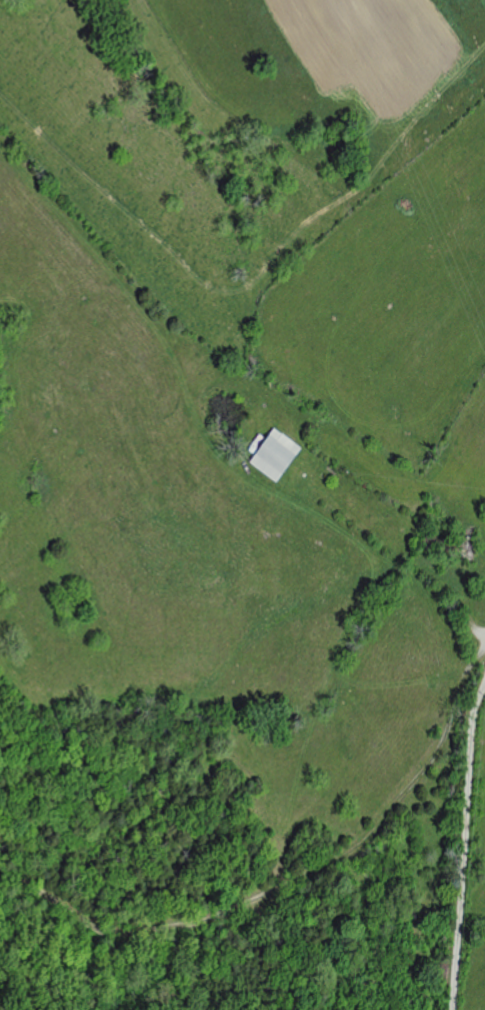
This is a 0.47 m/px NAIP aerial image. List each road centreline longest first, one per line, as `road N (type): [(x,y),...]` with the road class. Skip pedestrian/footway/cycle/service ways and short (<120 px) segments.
road 1 (residential): [(484,685),(471,735),(454,1009)]

